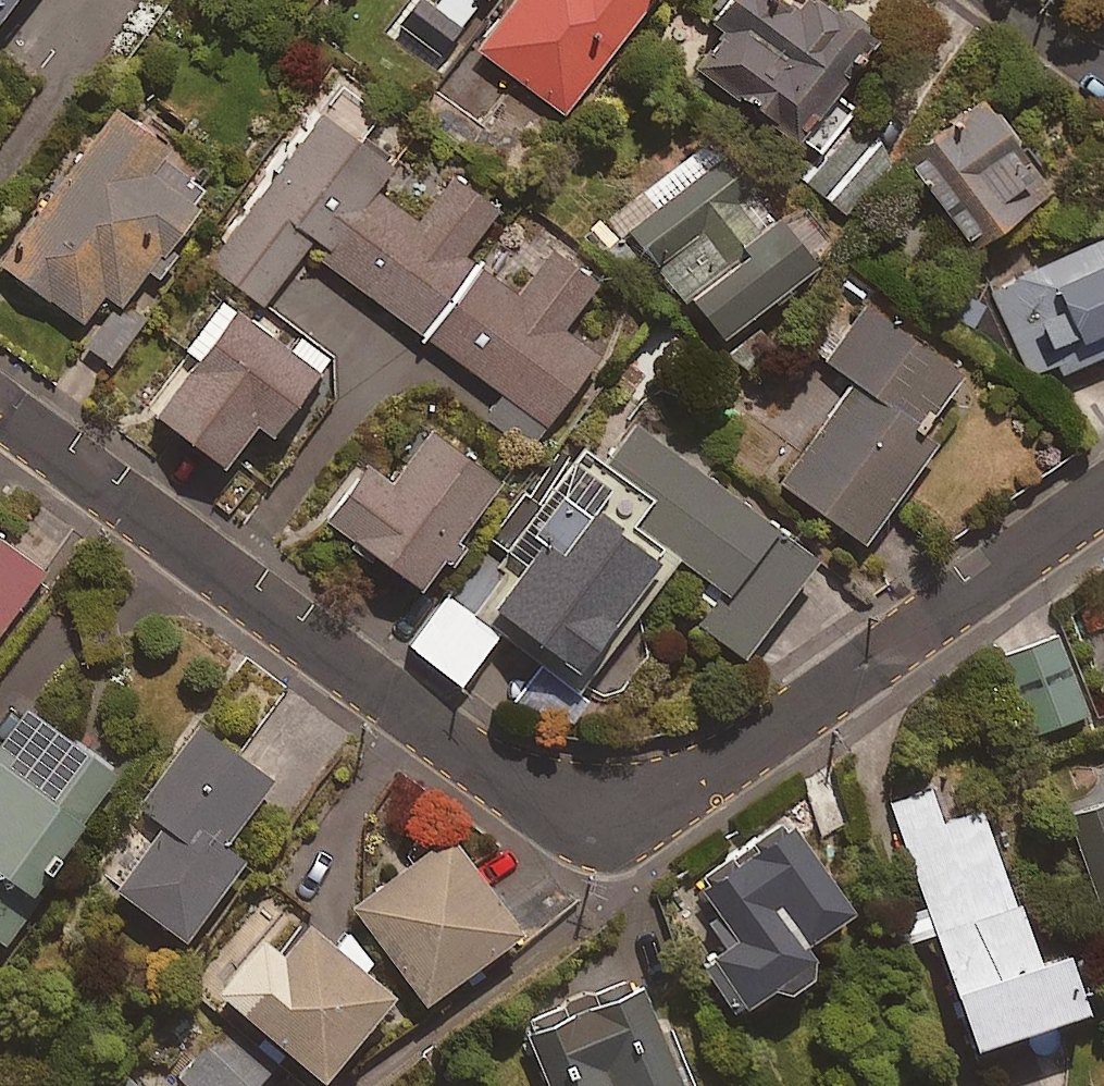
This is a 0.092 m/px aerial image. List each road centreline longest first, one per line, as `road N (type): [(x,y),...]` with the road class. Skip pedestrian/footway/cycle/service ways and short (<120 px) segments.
road 1 (residential): [(1103,494),(708,770),(659,797),(607,805),(562,795),(492,754),(0,396)]
road 2 (residential): [(1005,0),(1103,74)]

